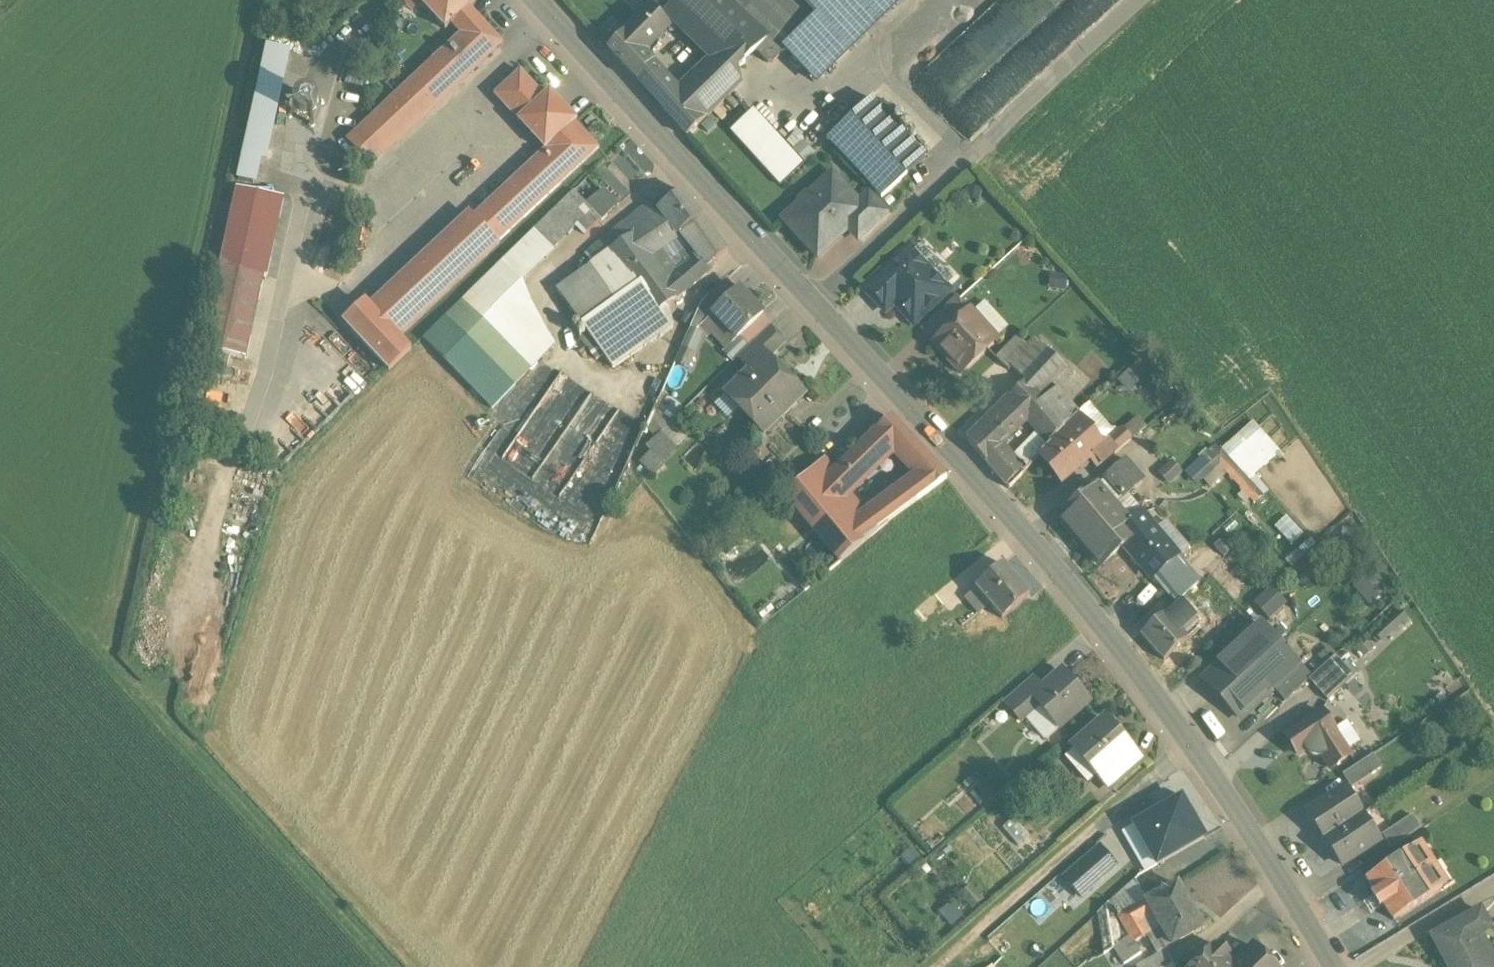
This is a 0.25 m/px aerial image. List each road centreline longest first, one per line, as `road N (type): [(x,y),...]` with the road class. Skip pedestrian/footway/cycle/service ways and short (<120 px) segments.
road 1 (tertiary): [(1337,966),(1195,749),(1034,542),(538,0)]
road 2 (track): [(390,966),(0,540)]
road 3 (track): [(812,302),(1149,0)]
road 4 (track): [(937,966),(1195,749)]

